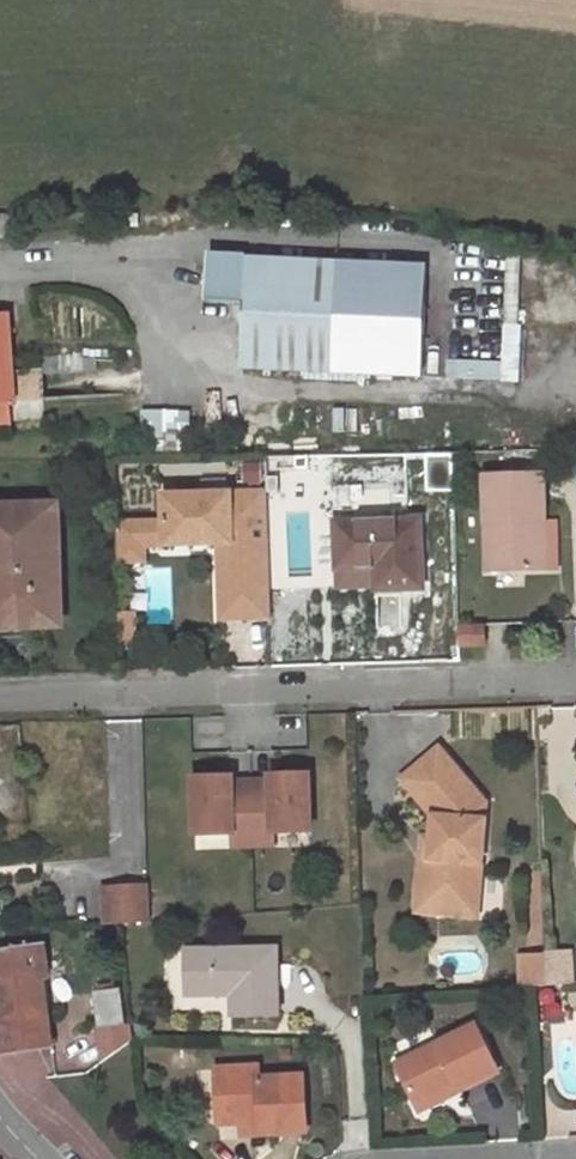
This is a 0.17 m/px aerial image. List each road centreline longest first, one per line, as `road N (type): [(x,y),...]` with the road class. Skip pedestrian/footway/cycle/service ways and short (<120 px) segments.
road 1 (residential): [(0,697),(575,684)]

